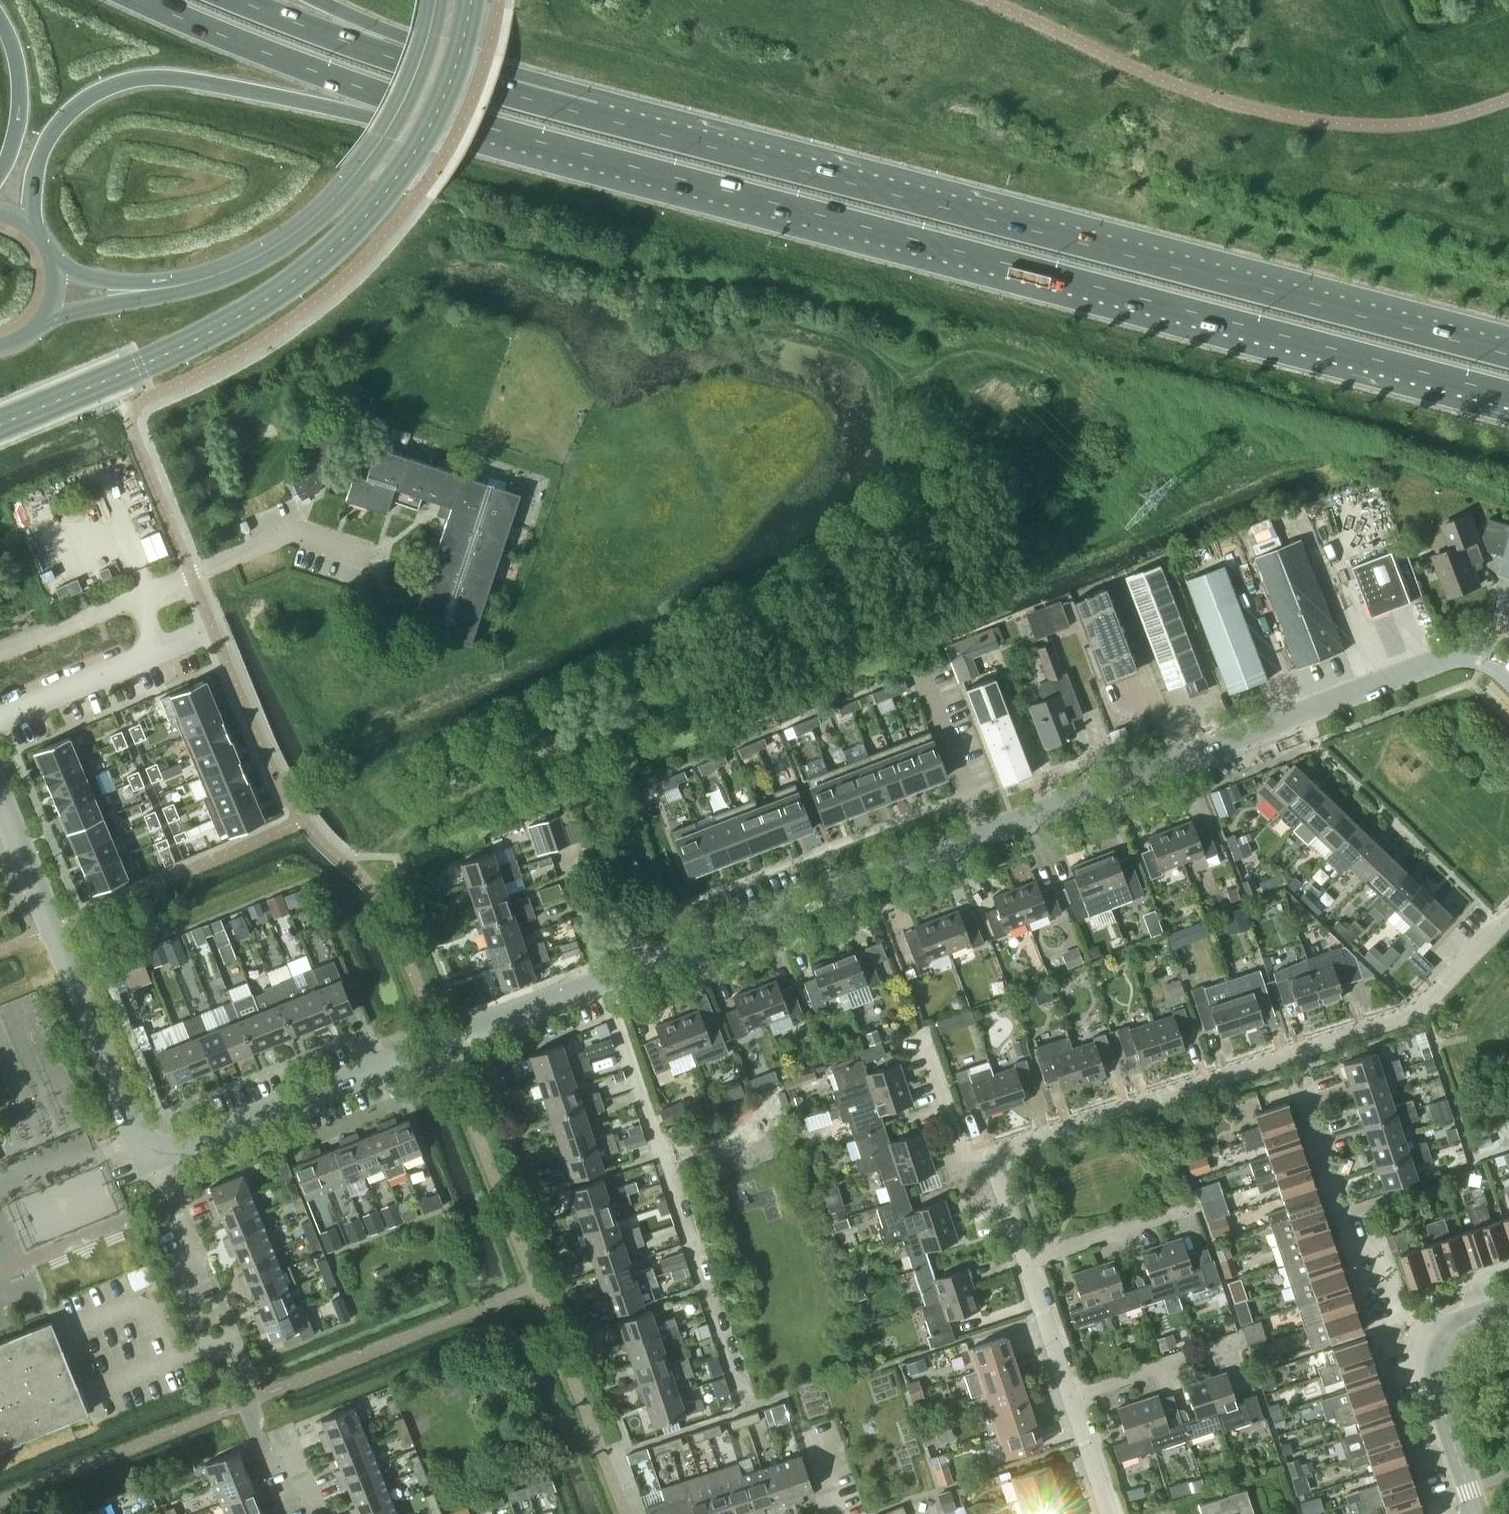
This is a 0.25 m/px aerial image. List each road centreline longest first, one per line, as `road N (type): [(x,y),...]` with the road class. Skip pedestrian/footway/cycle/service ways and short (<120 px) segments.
road 1 (trunk): [(457,120),(1508,394)]
road 2 (residential): [(599,982),(1438,660),(1477,654),(1508,677)]
road 3 (trunk): [(1508,355),(575,110)]
road 4 (residential): [(1028,1263),(998,1175),(1012,1146),(1416,1009),(1508,912)]
road 5 (trunk): [(29,222),(36,168),(62,117),(137,77),(359,115),(457,120)]
road 6 (residential): [(150,1154),(599,982)]
road 7 (residential): [(744,1405),(599,982)]
road 8 (residential): [(320,1513),(296,1461),(272,1467),(236,1343),(202,1331),(180,1270),(184,1219),(150,1154)]
road 9 (tertiary): [(433,0),(392,109),(328,198),(234,264),(142,289)]
road 10 (residential): [(0,651),(301,532),(371,555)]
road 11 (residential): [(150,1154),(0,801)]
road 12 (trunk): [(139,0),(457,120)]
road 13 (trunk): [(575,110),(487,87),(254,0)]
road 14 (residential): [(1439,1359),(1408,1318),(1377,1252),(1352,1236),(1302,1082)]
road 15 (trunk): [(575,110),(322,0)]
road 16 (residential): [(1074,1398),(1245,1339)]
road 17 (residential): [(1028,1263),(1196,1205)]
road 18 (trunk): [(0,16),(18,52),(21,95),(0,171)]
road 19 (tertiary): [(1479,1513),(1441,1400),(1439,1359)]
road 20 (residential): [(1074,1398),(1028,1263)]
road 21 (residential): [(599,982),(559,858)]
road 22 (residential): [(1114,1513),(1074,1398)]

